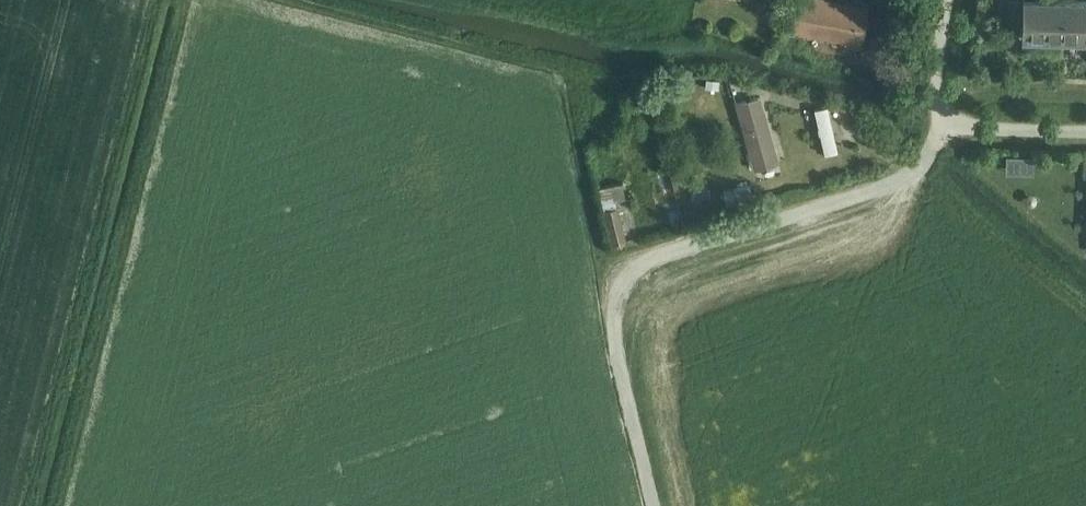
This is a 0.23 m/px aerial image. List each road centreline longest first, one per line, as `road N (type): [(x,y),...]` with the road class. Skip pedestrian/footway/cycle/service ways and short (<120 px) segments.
road 1 (track): [(655,505),(611,314),(622,273),(673,249),(894,181),(926,155),(946,123)]
road 2 (residential): [(1085,129),(946,123),(934,63),(947,0)]

